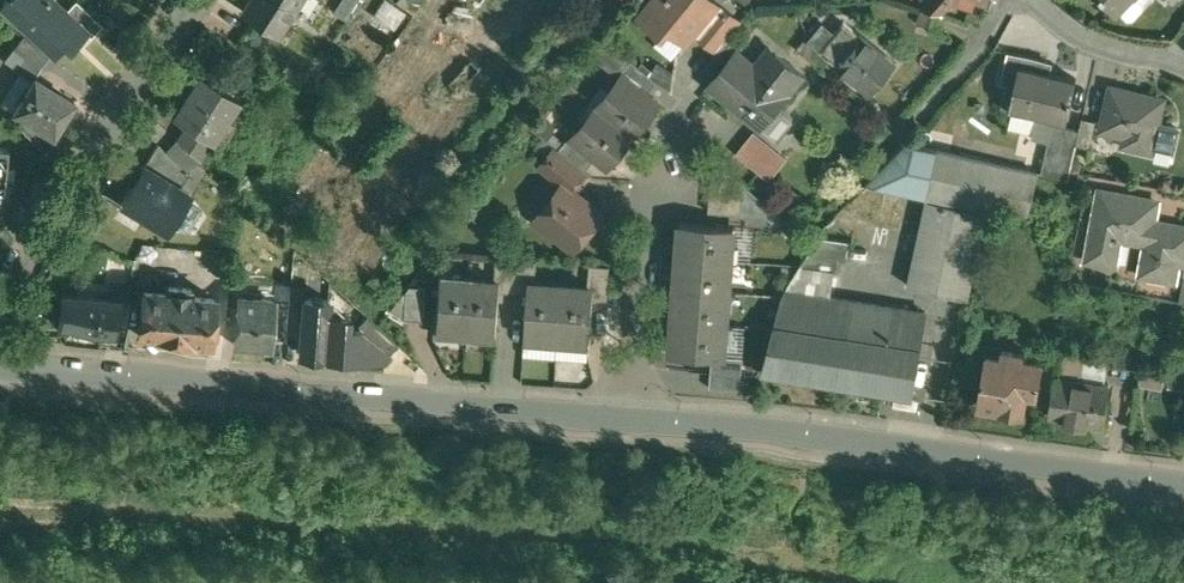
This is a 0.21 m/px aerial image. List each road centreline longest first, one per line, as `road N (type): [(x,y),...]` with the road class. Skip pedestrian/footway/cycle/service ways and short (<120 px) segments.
road 1 (residential): [(0,365),(635,414)]
road 2 (residential): [(635,414),(787,428),(1183,487)]
road 3 (residential): [(0,302),(197,0)]
road 4 (residential): [(635,414),(643,269),(666,158)]
road 5 (residential): [(1042,0),(1091,38),(1183,64)]
road 6 (residential): [(933,97),(1007,0)]

